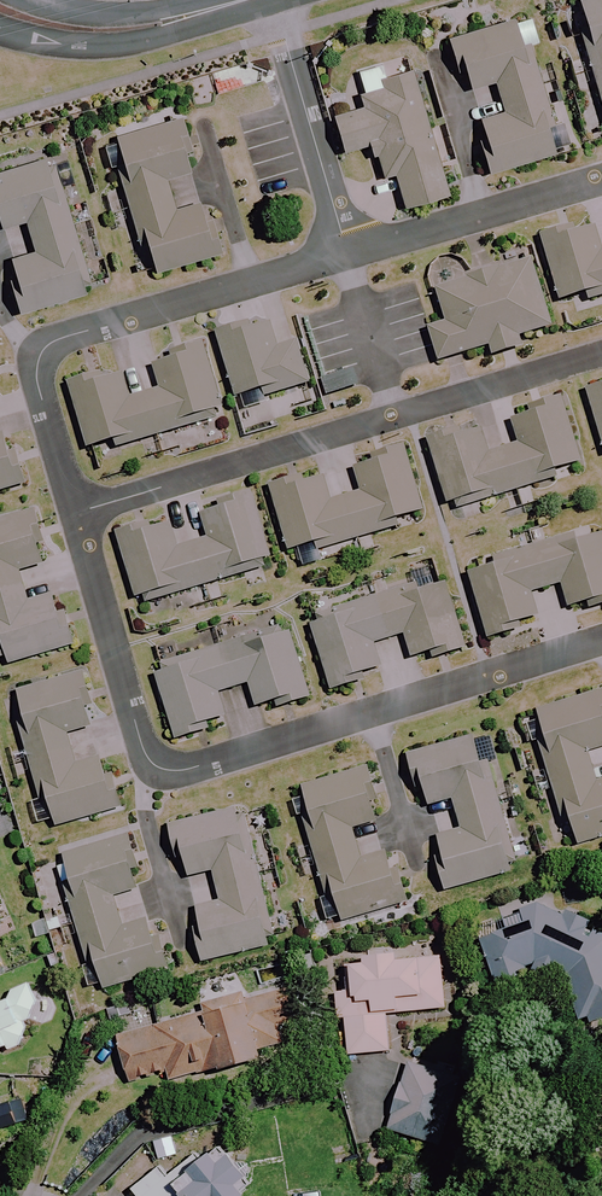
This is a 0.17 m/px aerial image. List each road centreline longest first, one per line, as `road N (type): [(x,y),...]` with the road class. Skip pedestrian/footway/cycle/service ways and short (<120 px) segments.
road 1 (residential): [(601,639),(186,769),(158,769),(142,750),(75,515)]
road 2 (residential): [(75,515),(601,354)]
road 3 (residential): [(75,515),(36,379),(39,356),(57,340),(346,251)]
road 4 (residential): [(346,251),(601,180)]
road 5 (residential): [(273,0),(346,251)]
road 6 (residential): [(0,5),(80,27),(121,28),(245,0)]

